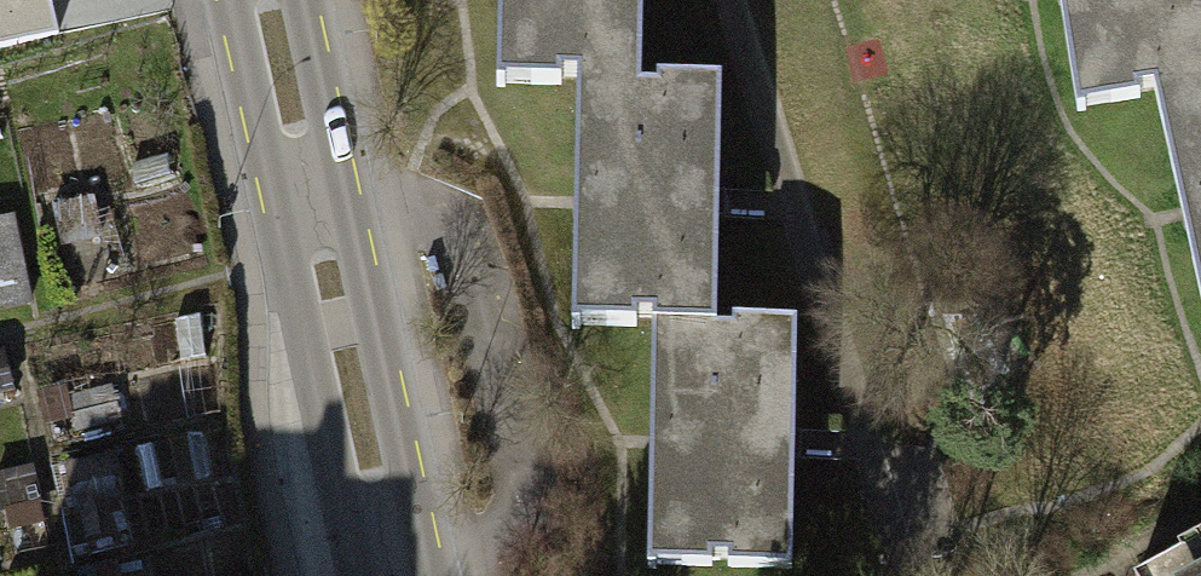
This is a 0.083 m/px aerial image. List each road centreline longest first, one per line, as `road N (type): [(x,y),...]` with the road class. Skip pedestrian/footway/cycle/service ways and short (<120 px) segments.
road 1 (secondary): [(395,575),(268,0)]

